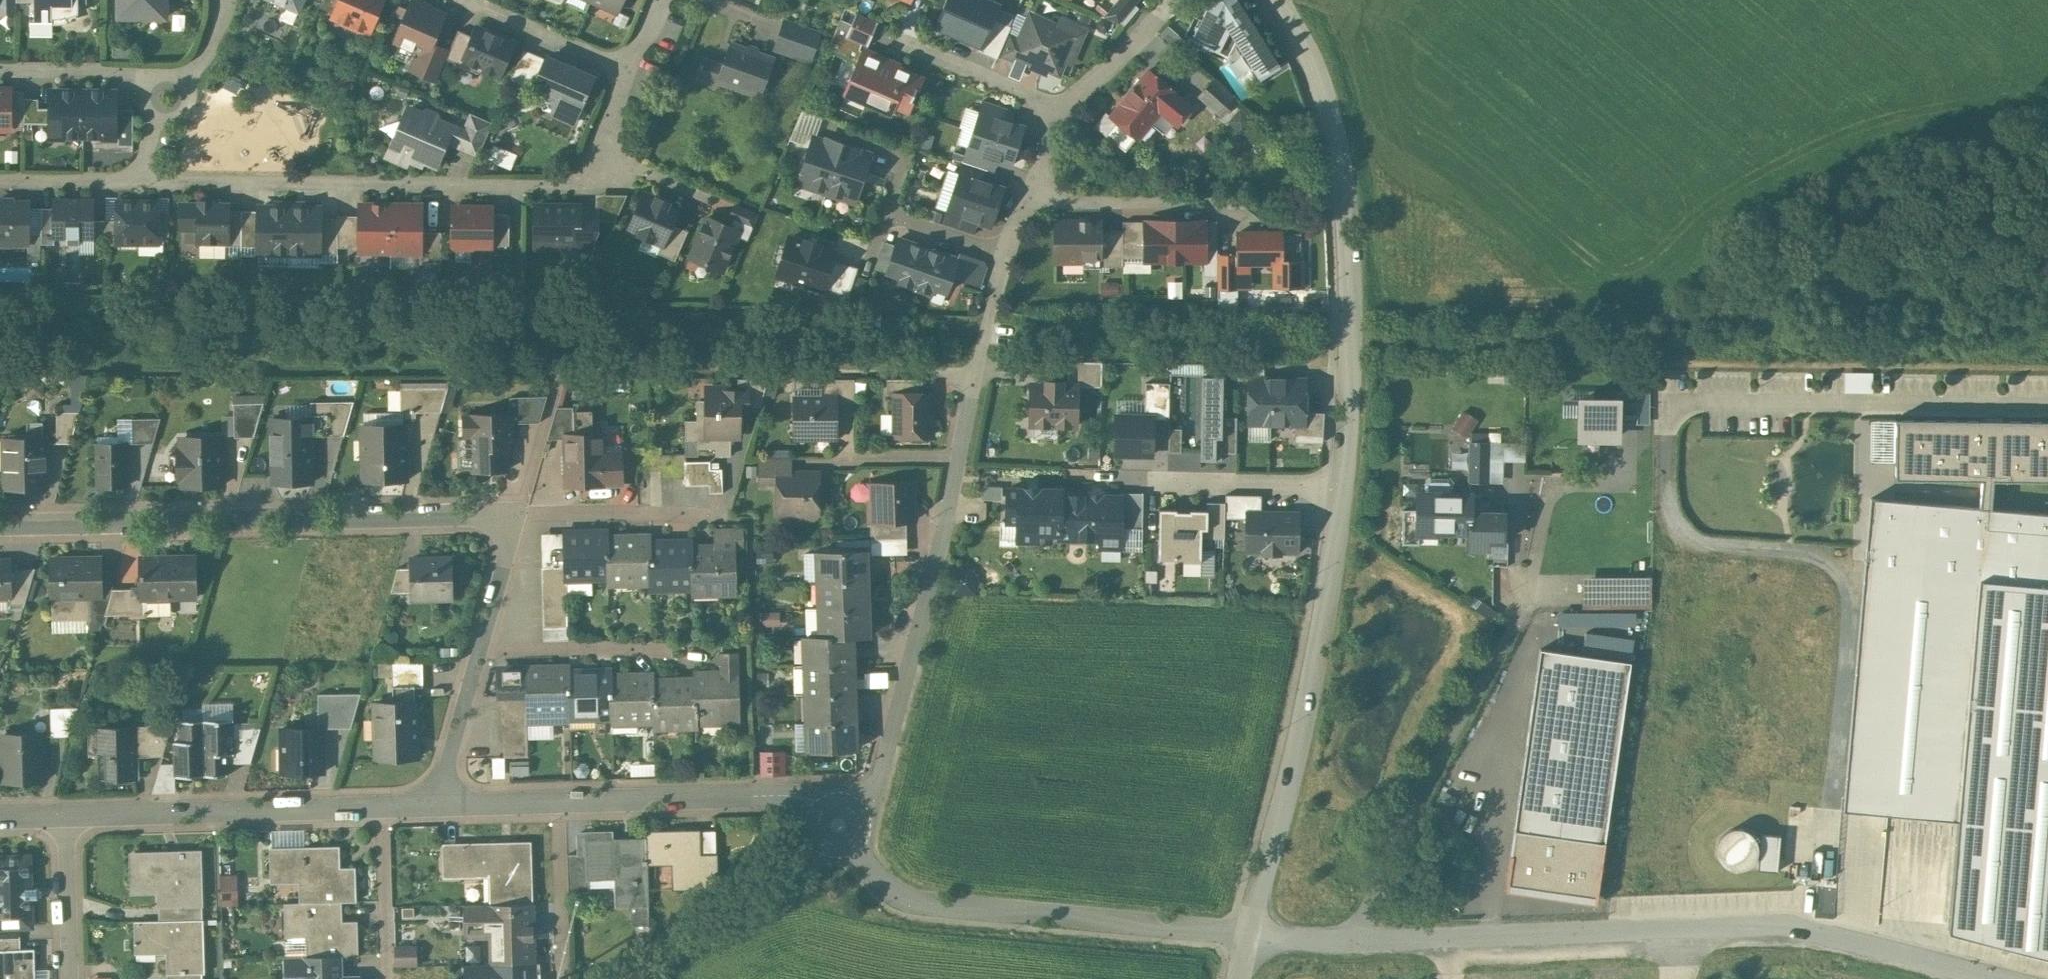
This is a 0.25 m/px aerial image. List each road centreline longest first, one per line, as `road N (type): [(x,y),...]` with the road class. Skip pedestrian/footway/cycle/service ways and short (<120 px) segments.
road 1 (unclassified): [(1249,936),(1785,925),(2004,978)]
road 2 (residential): [(518,515),(0,526)]
road 3 (residential): [(1341,486),(1353,336),(1344,179),(1326,97),(1279,0)]
road 4 (residential): [(604,159),(581,183),(144,179)]
road 5 (residential): [(977,368),(876,786),(852,810)]
road 6 (residential): [(1249,936),(1326,613),(1341,486)]
road 7 (residential): [(0,815),(447,804)]
road 8 (residential): [(1249,936),(1100,923),(1034,907),(997,913),(910,902),(879,880),(850,841)]
road 9 (residential): [(447,804),(784,795),(822,813)]
road 10 (residential): [(824,838),(642,978)]
road 11 (residential): [(692,654),(480,647)]
road 12 (residential): [(724,514),(518,515)]
road 13 (residential): [(1231,204),(1051,200),(1032,192)]
road 14 (residential): [(1341,486),(1150,481)]
road 15 (residential): [(902,41),(1062,113)]
road 16 (residential): [(469,0),(630,69)]
road 17 (residential): [(0,72),(135,75),(167,96)]
road 18 (residential): [(480,647),(447,770),(447,804)]
road 19 (residential): [(1062,113),(1172,0)]
road 20 (residential): [(562,365),(518,515)]
road 21 (residential): [(144,179),(0,179)]
road 22 (residential): [(518,515),(480,647)]
road 23 (residential): [(887,212),(1007,251)]
road 24 (residential): [(977,368),(1007,251)]

